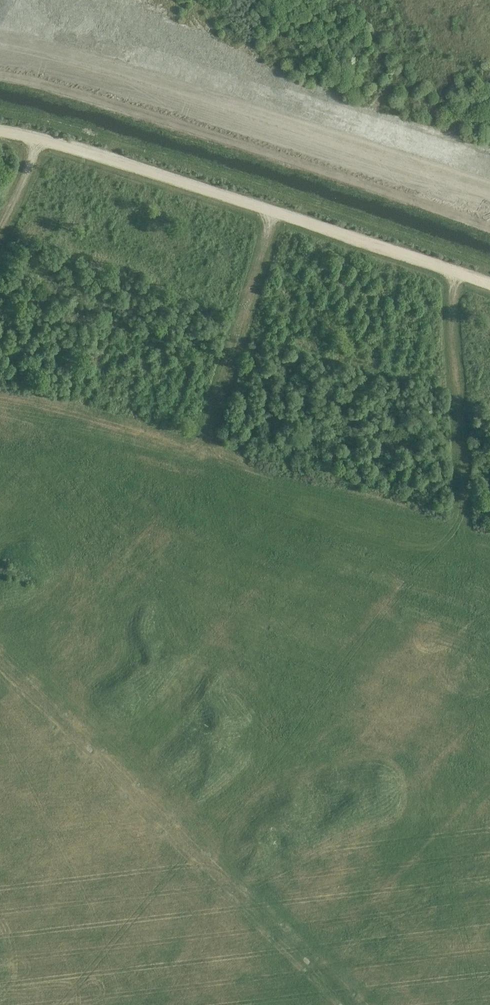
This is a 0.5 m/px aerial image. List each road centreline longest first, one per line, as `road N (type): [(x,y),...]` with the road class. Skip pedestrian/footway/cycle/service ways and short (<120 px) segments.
road 1 (track): [(489,283),(276,210),(0,132)]

